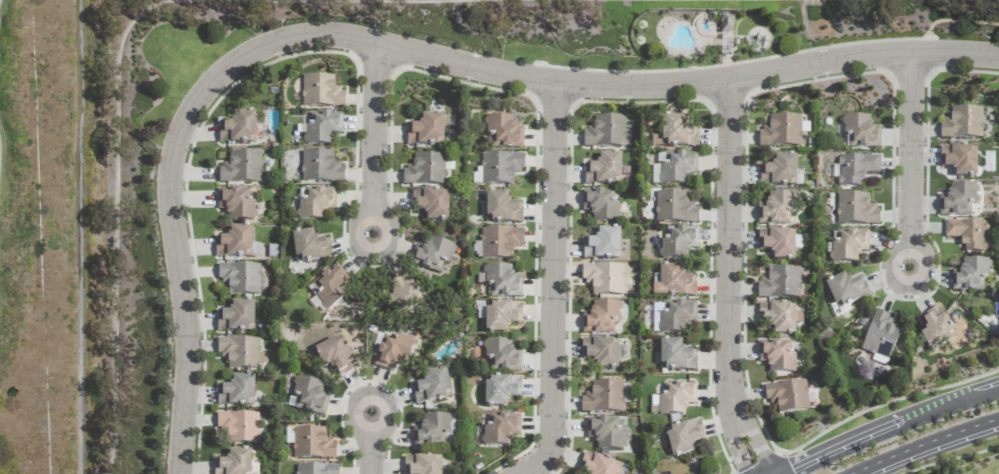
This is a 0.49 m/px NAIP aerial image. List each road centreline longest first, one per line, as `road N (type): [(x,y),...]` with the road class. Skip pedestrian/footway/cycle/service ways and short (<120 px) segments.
road 1 (residential): [(998,58),(914,54),(732,84),(609,88),(560,87),(349,39),(294,39),(255,53),(204,97),(176,155),(172,201),(190,354),(183,473)]
road 2 (residential): [(530,473),(554,442),(560,87)]
road 3 (residential): [(735,407),(726,356),(732,84)]
road 4 (residential): [(914,54),(910,249)]
road 5 (residential): [(380,46),(373,217)]
road 6 (secondary): [(855,473),(998,419)]

